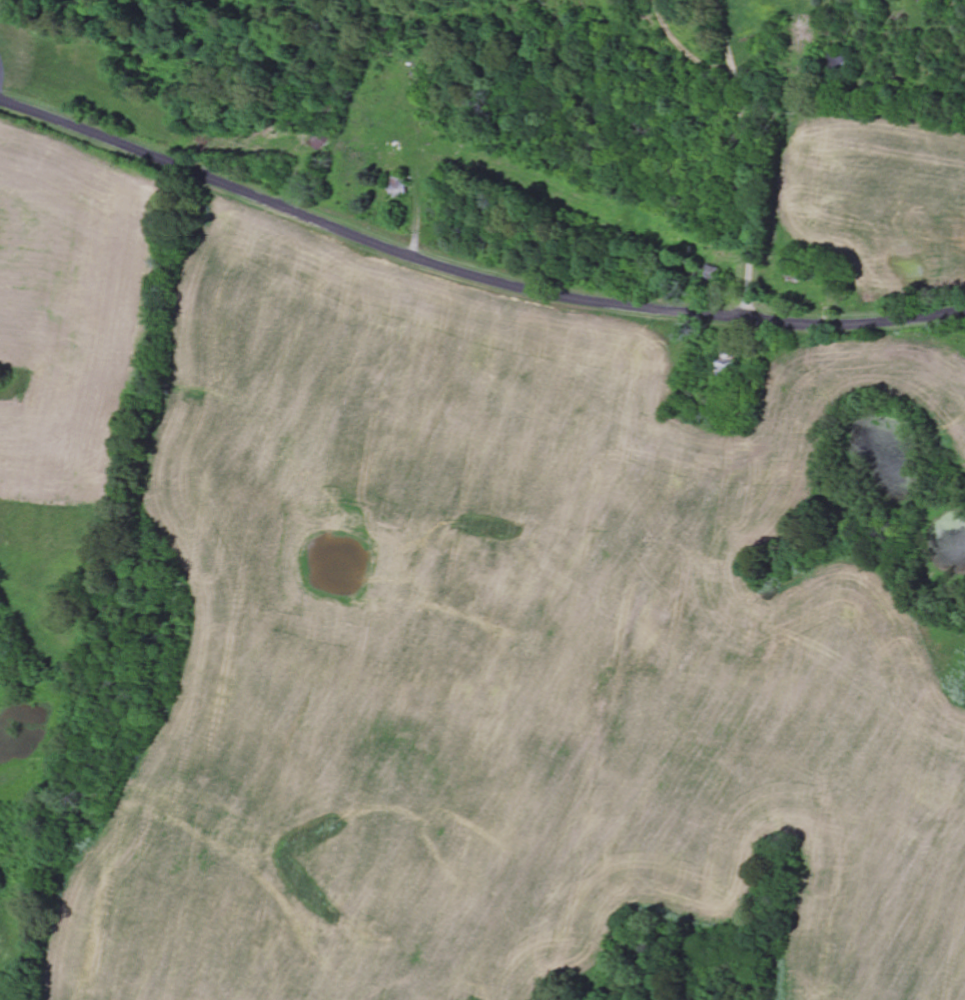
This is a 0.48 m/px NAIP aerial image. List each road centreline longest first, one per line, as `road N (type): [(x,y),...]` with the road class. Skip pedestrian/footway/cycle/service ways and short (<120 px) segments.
road 1 (residential): [(964,311),(785,322),(530,290),(422,260),(0,100)]

